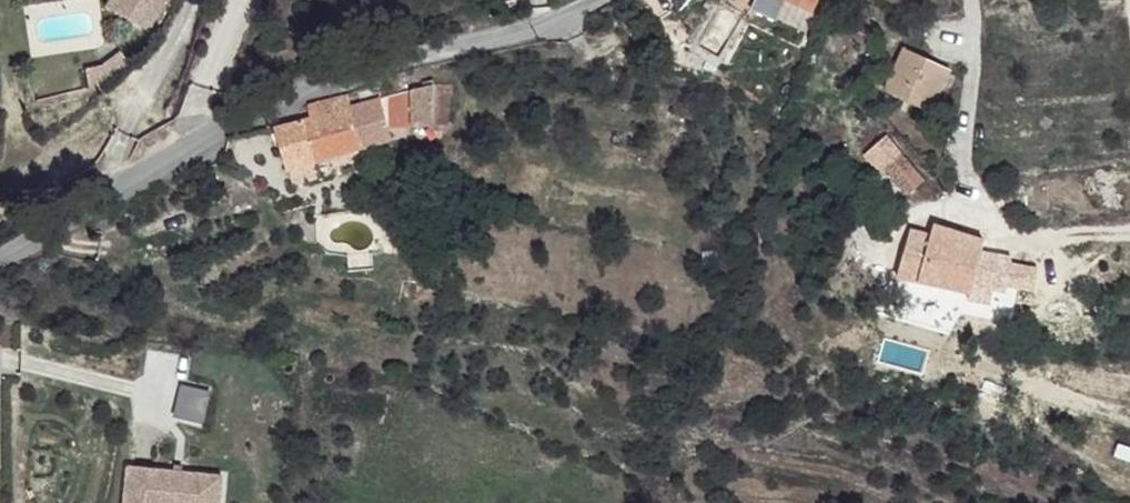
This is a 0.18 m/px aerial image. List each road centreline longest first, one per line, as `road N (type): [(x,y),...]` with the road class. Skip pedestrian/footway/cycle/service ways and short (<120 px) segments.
road 1 (unclassified): [(600,0),(550,22),(351,72),(237,117),(0,256)]

